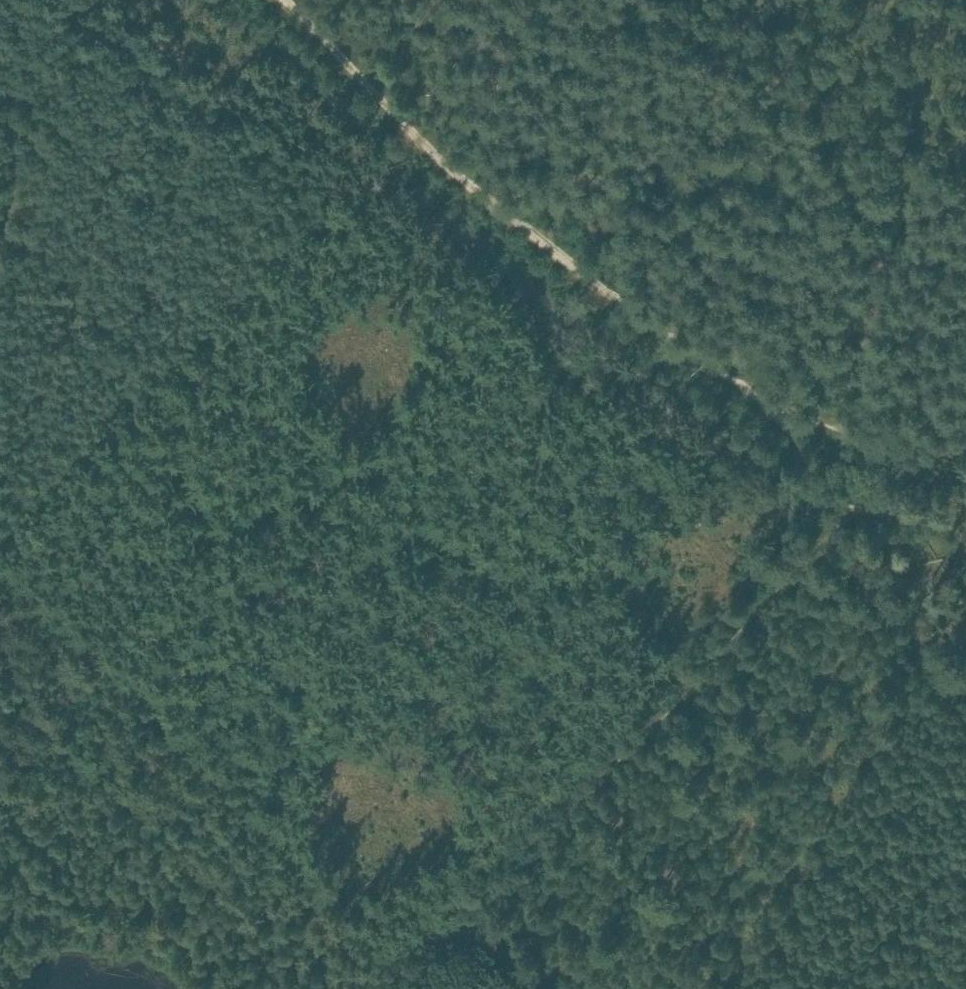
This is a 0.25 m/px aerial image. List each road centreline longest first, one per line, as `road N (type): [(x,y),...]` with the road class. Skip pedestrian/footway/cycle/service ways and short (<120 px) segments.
road 1 (track): [(949,0),(905,180),(830,421),(850,436),(869,497)]

